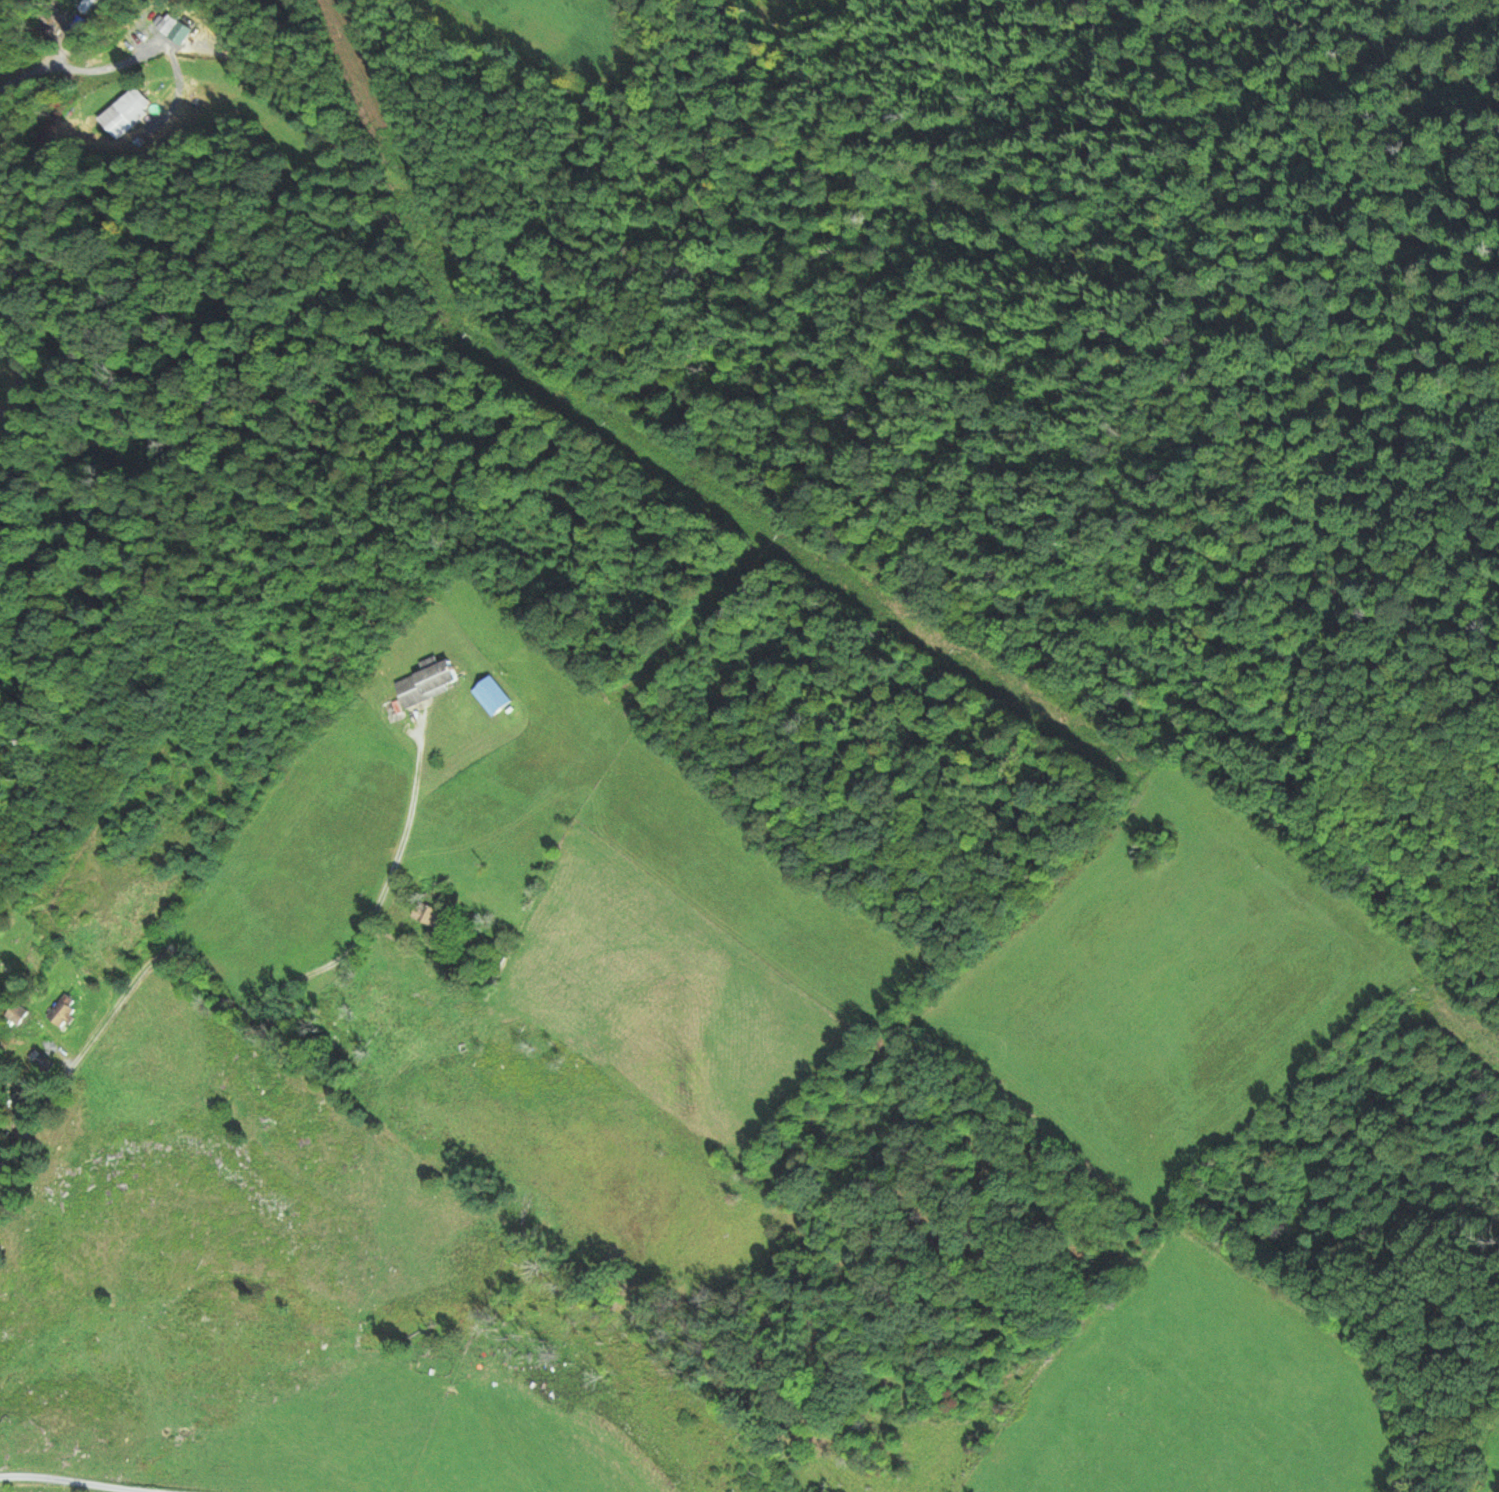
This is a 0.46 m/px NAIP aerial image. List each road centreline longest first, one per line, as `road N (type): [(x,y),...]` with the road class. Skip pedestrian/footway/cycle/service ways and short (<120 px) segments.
road 1 (residential): [(167,1491),(0,1477)]

